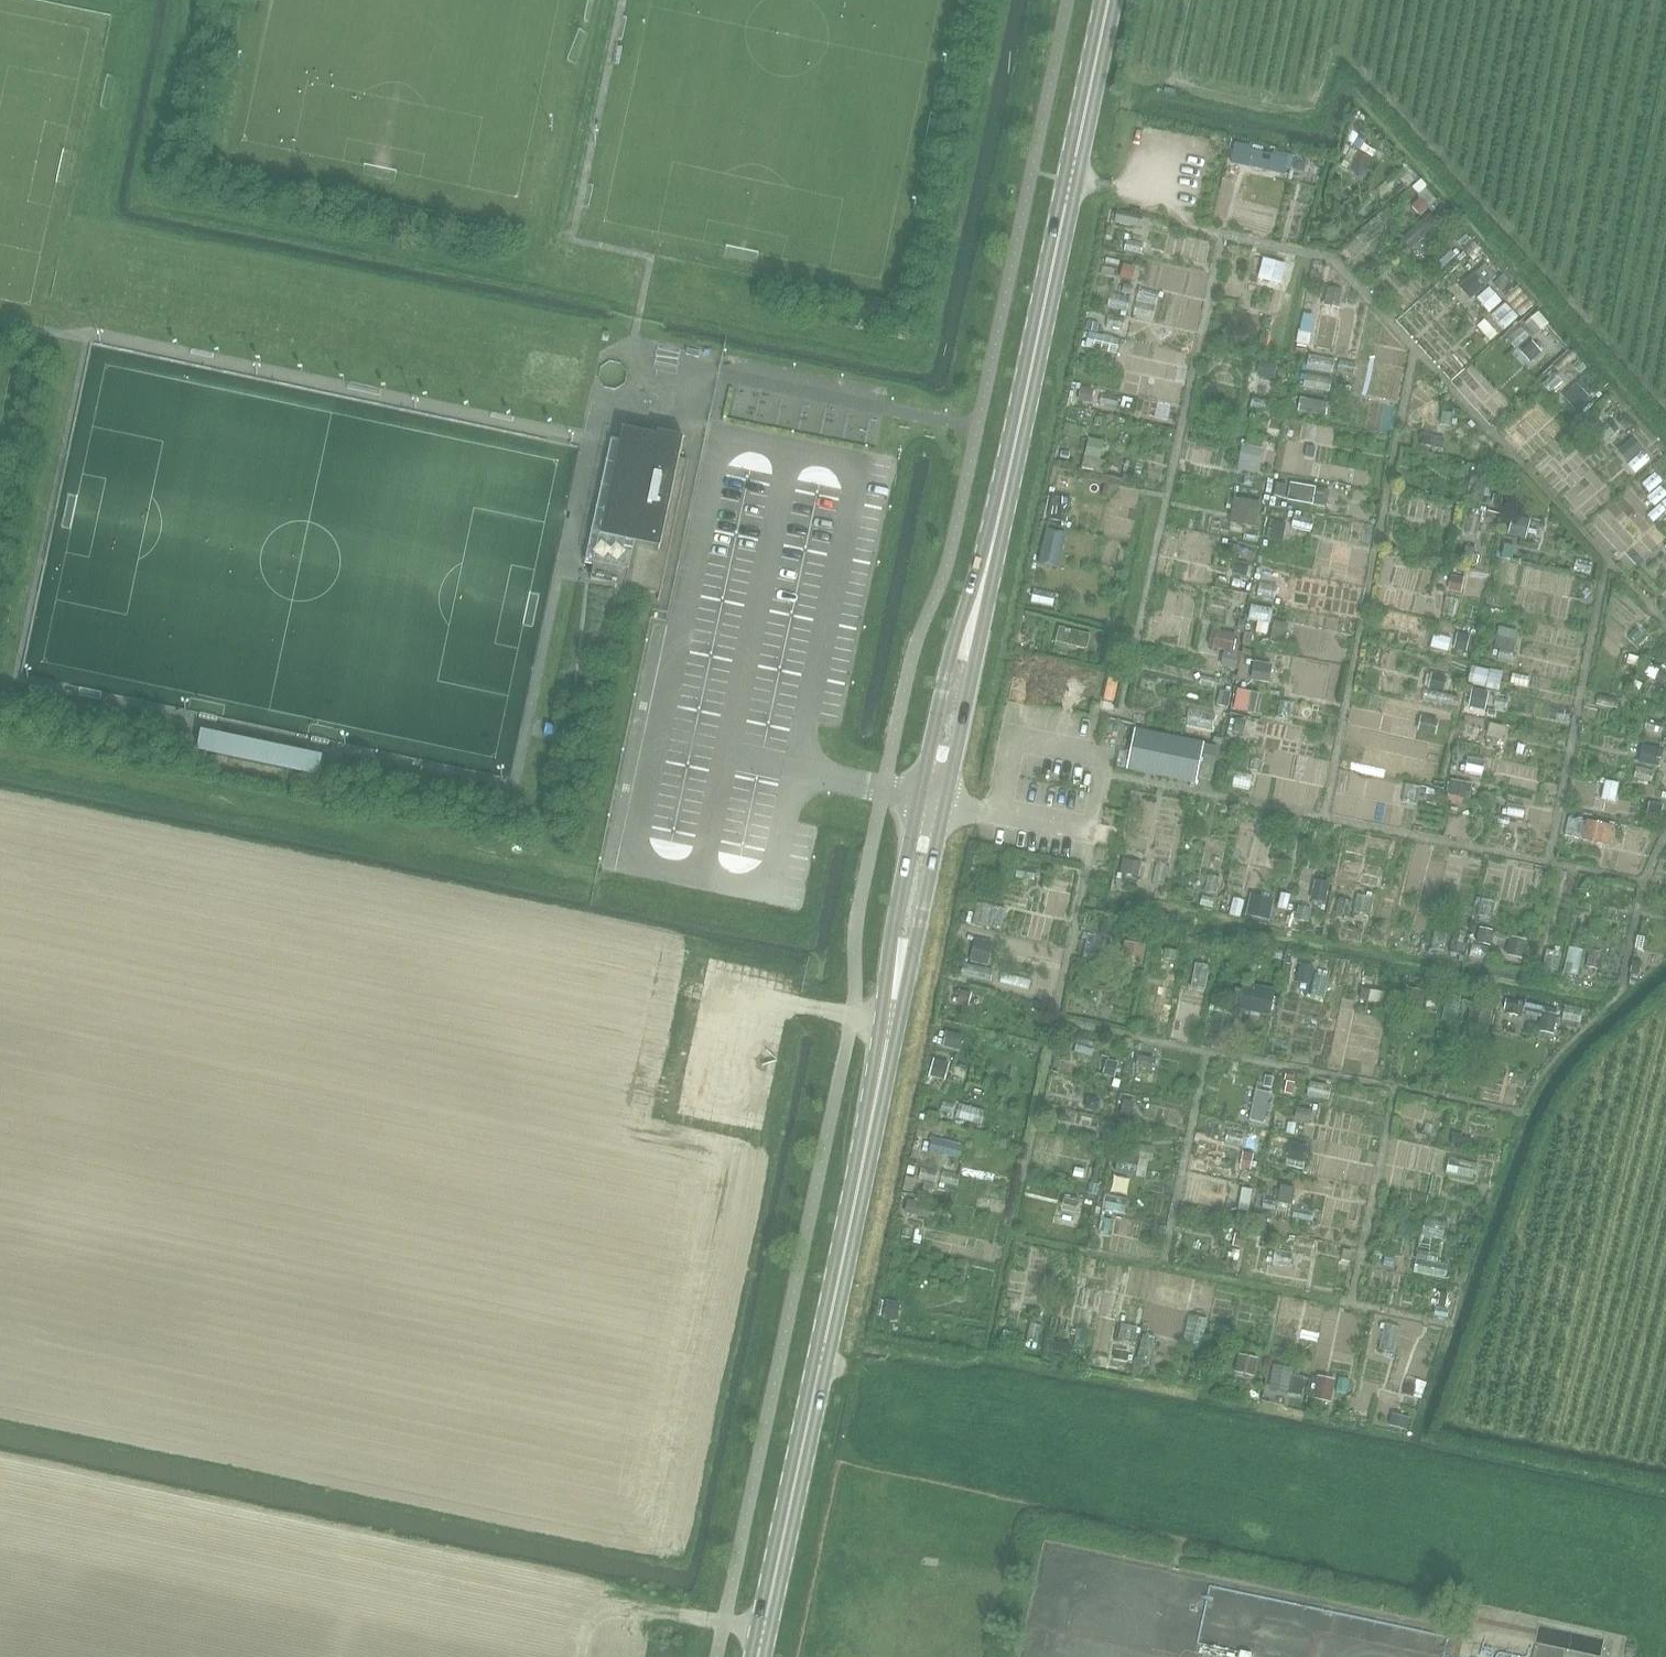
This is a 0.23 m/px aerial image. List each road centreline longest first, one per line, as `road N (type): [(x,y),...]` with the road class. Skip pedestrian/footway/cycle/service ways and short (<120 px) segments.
road 1 (track): [(1665,1002),(1596,1064),(1558,1117),(1448,1427),(1665,1474)]
road 2 (secondary): [(759,1656),(892,1024)]
road 3 (secondary): [(995,540),(1109,0)]
road 4 (secondary): [(995,540),(945,684),(894,927),(892,1024)]
road 5 (secondary): [(892,1024),(914,959),(991,593),(995,540)]

